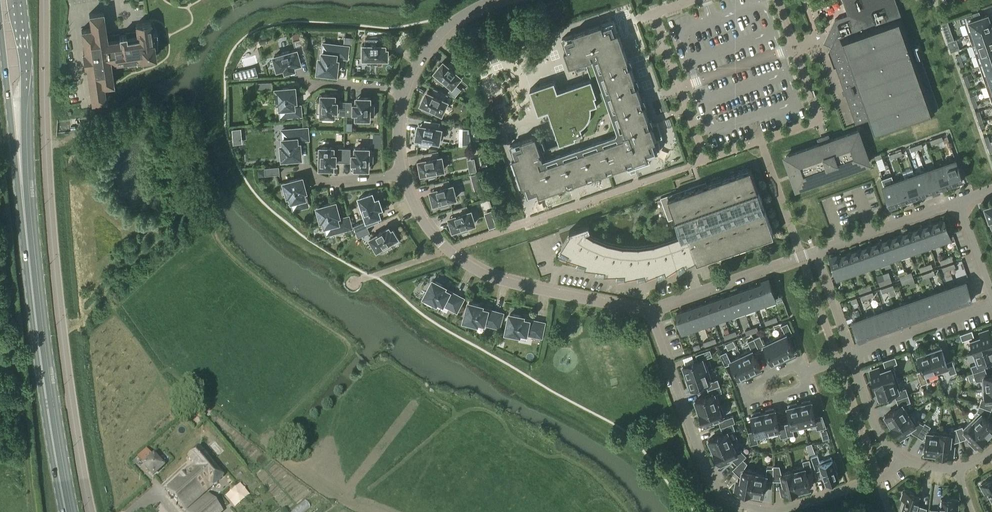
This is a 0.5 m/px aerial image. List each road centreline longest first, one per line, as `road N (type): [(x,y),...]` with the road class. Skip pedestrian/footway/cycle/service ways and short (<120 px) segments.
road 1 (unclassified): [(90,511),(50,229),(44,0)]
road 2 (residential): [(649,310),(700,458),(731,502),(801,506),(887,477),(901,457)]
road 3 (track): [(0,199),(37,511)]
road 4 (primary): [(66,511),(24,212)]
road 5 (residential): [(649,310),(477,269),(431,233),(401,176)]
road 6 (primary): [(24,212),(17,0)]
road 7 (primary): [(0,24),(24,212)]
road 8 (residential): [(815,252),(649,310)]
road 9 (residential): [(959,202),(815,252)]
road 10 (residential): [(850,355),(991,306)]
road 11 (residential): [(806,373),(802,362),(749,386),(746,396),(754,402),(811,389)]
road 12 (residential): [(404,93),(447,31),(498,0)]

